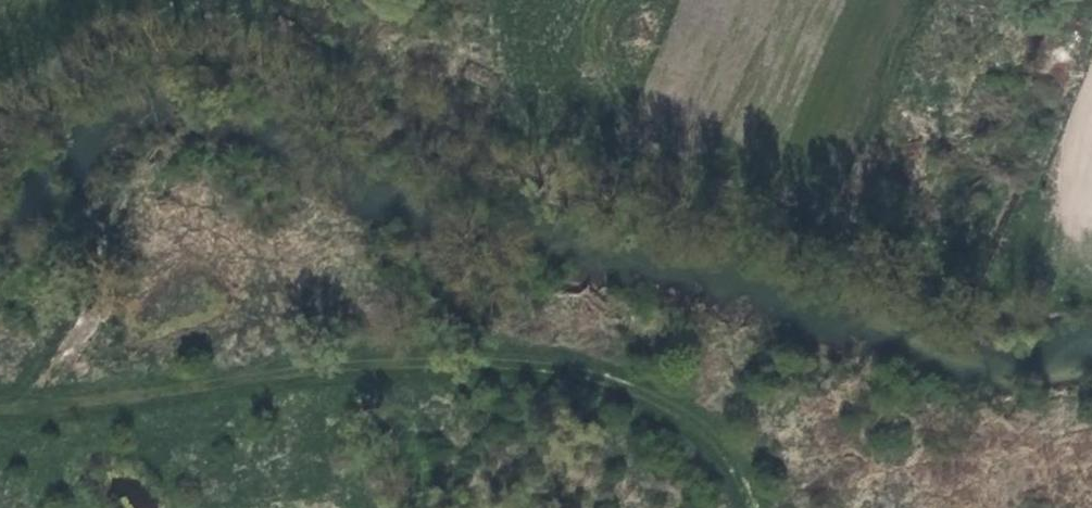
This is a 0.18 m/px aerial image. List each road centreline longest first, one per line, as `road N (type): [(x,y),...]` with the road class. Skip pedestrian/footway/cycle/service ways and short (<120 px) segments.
road 1 (track): [(752,507),(737,468),(704,423),(647,394),(567,372),(478,361),(363,362),(0,409)]
road 2 (track): [(495,0),(474,71),(485,96),(514,119),(799,220),(829,213),(848,190),(900,33),(922,0)]

